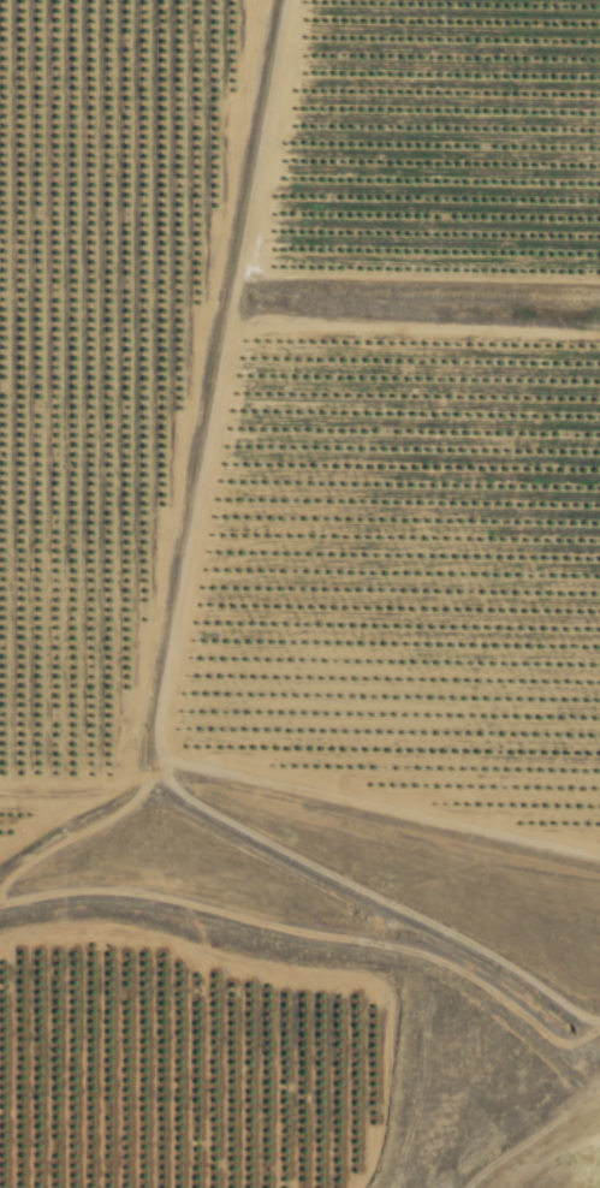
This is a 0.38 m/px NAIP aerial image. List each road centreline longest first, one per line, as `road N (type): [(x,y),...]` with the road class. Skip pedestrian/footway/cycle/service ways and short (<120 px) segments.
road 1 (track): [(165,762),(159,736),(165,684),(290,0)]
road 2 (track): [(568,1046),(470,974),(414,950),(97,889),(0,904)]
road 3 (track): [(165,762),(192,800),(599,1021)]
road 4 (track): [(599,856),(165,762)]

